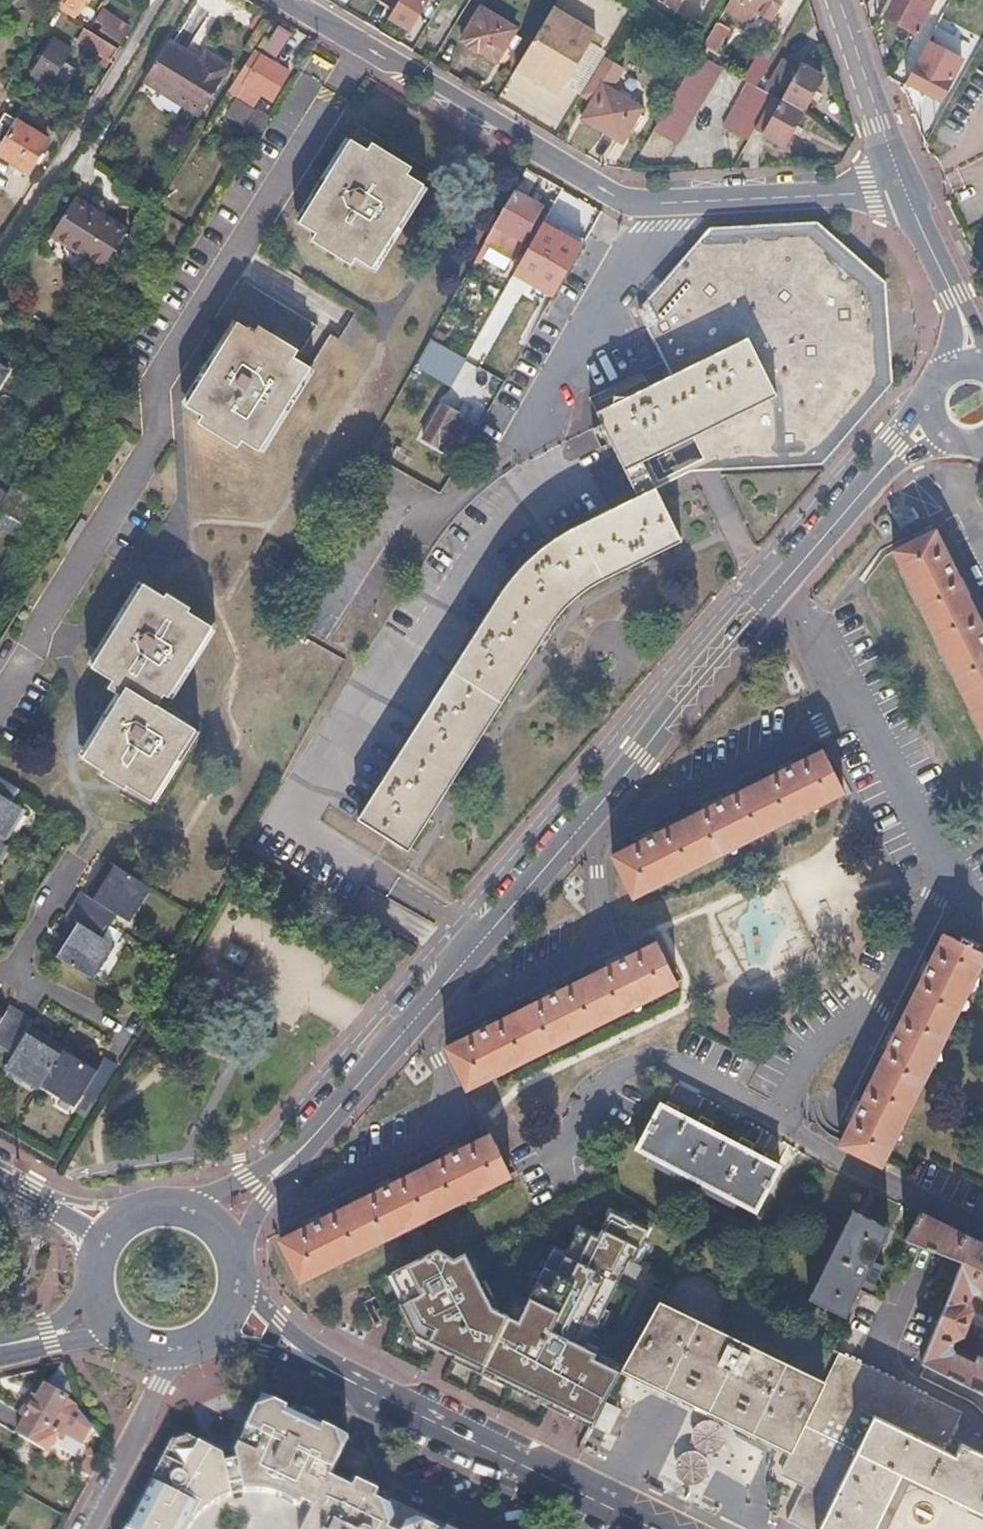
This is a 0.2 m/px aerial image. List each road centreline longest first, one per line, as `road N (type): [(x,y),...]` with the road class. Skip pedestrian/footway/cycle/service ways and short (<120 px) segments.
road 1 (tertiary): [(787,580),(322,1127)]
road 2 (residential): [(903,184),(626,201),(369,44),(280,0)]
road 3 (residential): [(787,580),(846,711),(865,718),(949,871),(875,1002),(813,1052),(774,1120)]
road 4 (secondary): [(658,1528),(351,1380)]
road 5 (residential): [(774,1120),(656,1055),(624,1067),(562,1160),(568,1193)]
road 6 (residential): [(92,1528),(159,1385),(185,1349)]
road 7 (tertiary): [(903,184),(839,0)]
road 8 (tertiary): [(322,1127),(248,1180),(179,1208)]
road 9 (tertiary): [(237,1262),(259,1205),(322,1127)]
road 10 (secondary): [(351,1380),(278,1323),(239,1279)]
road 11 (secondary): [(211,1336),(351,1380)]
road 12 (tertiary): [(879,473),(787,580)]
road 13 (tertiary): [(959,307),(903,184)]
road 14 (secondary): [(0,1347),(85,1336),(130,1341)]
road 15 (tertiary): [(0,1179),(106,1240)]

